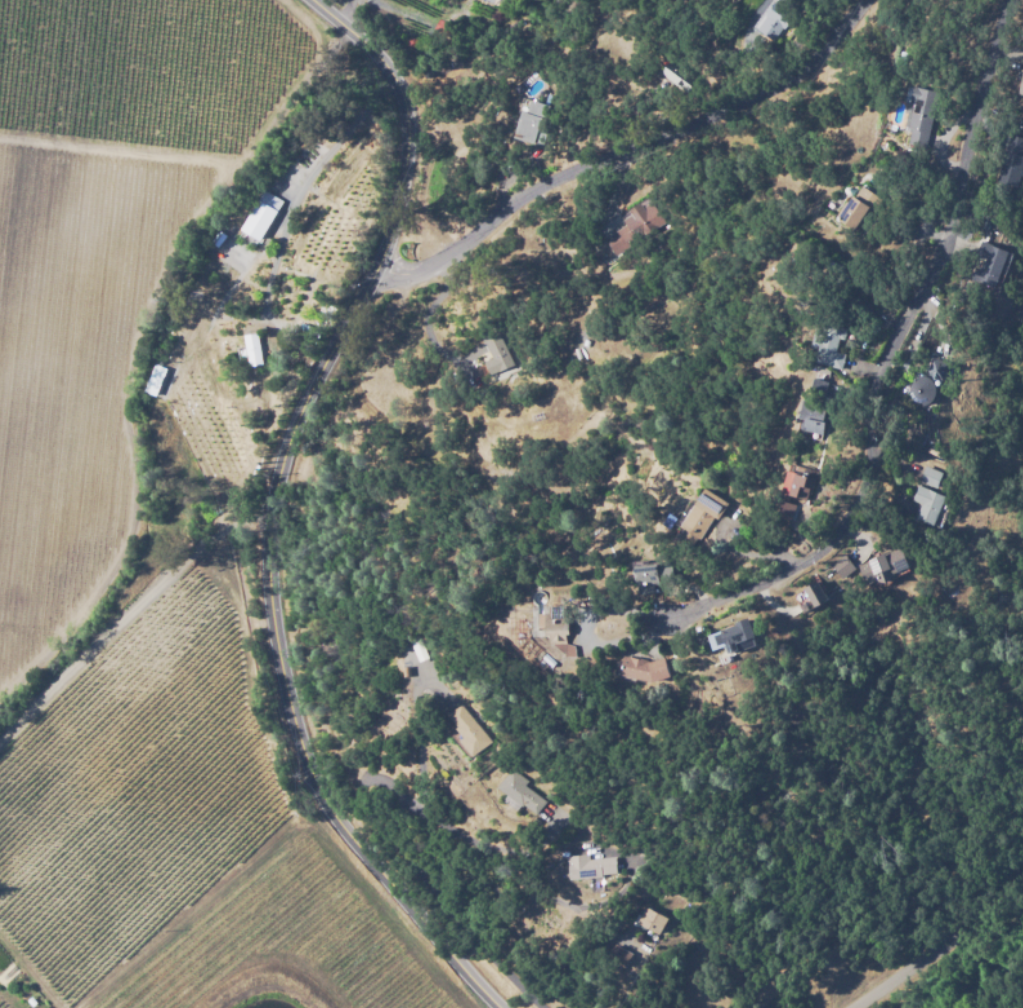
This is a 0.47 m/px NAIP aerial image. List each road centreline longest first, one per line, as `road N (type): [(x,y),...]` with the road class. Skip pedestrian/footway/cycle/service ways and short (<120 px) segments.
road 1 (tertiary): [(502,1007),(330,807),(282,682),(269,552),(286,450),(387,257),(412,132),(382,61),(315,0)]
road 2 (residential): [(654,618),(806,559),(850,515),(864,483),(875,382),(955,211),(1011,0)]
road 3 (residential): [(384,263),(441,260),(538,189),(787,75),(863,0)]
road 4 (residential): [(856,1007),(965,927),(1022,859)]

